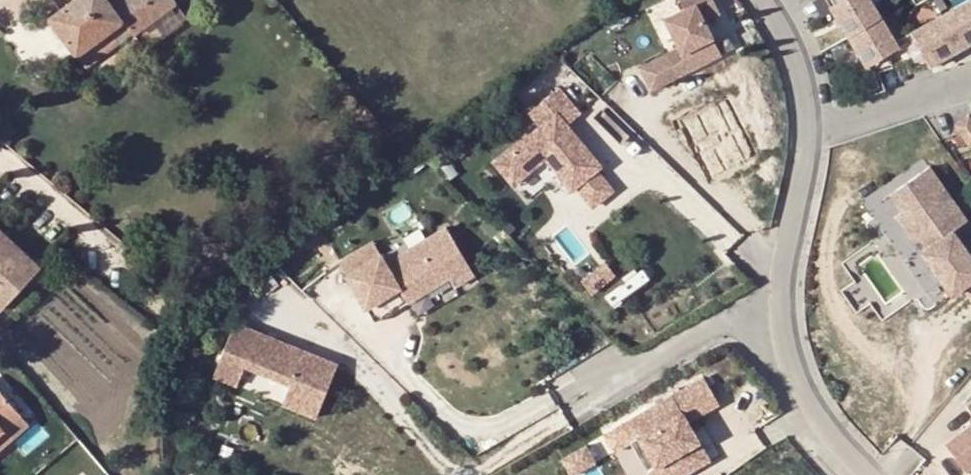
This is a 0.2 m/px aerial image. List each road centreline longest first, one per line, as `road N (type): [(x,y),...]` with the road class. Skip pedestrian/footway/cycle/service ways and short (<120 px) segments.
road 1 (residential): [(869,474),(808,406),(779,305),(809,135),(787,41),(762,0)]

